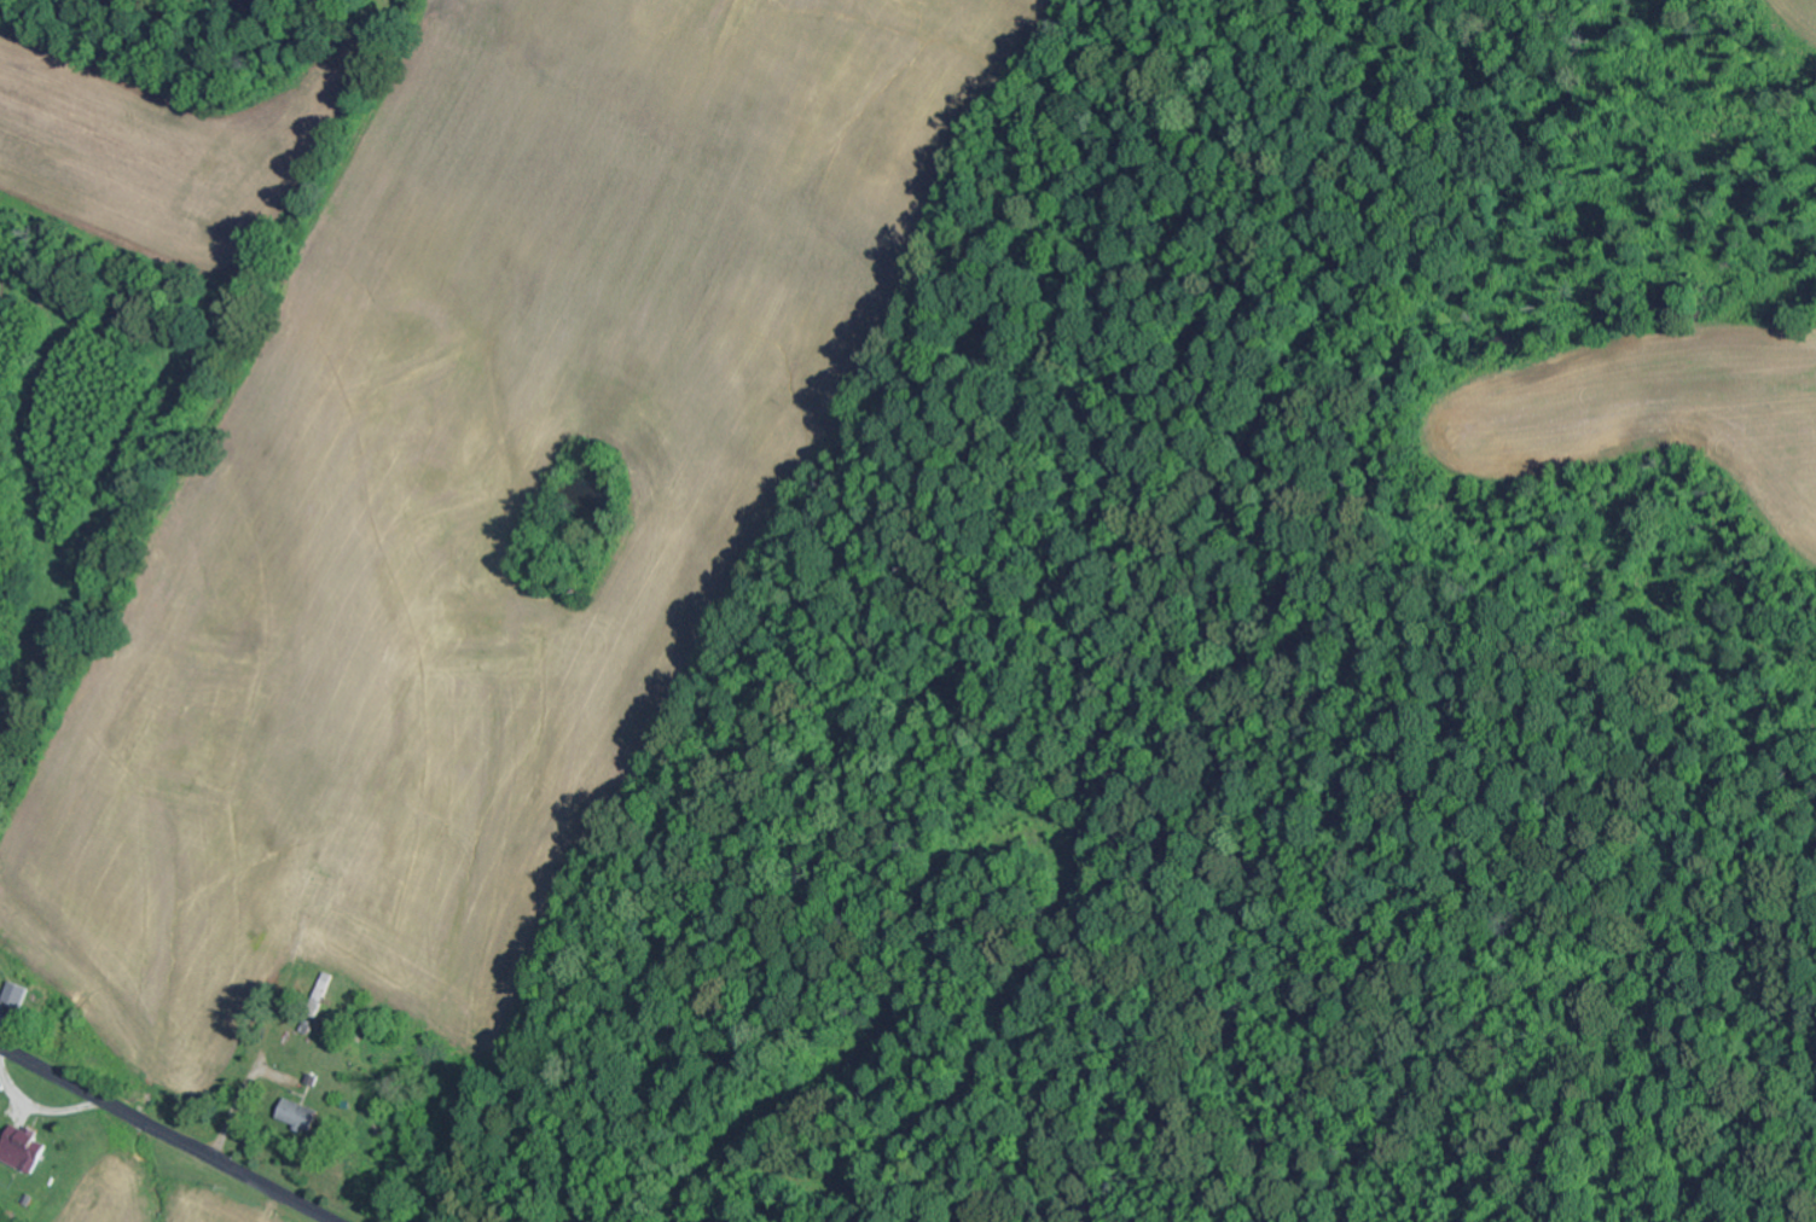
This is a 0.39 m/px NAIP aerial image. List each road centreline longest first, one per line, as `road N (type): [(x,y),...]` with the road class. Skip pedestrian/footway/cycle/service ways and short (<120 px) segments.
road 1 (residential): [(0,1046),(337,1221)]

